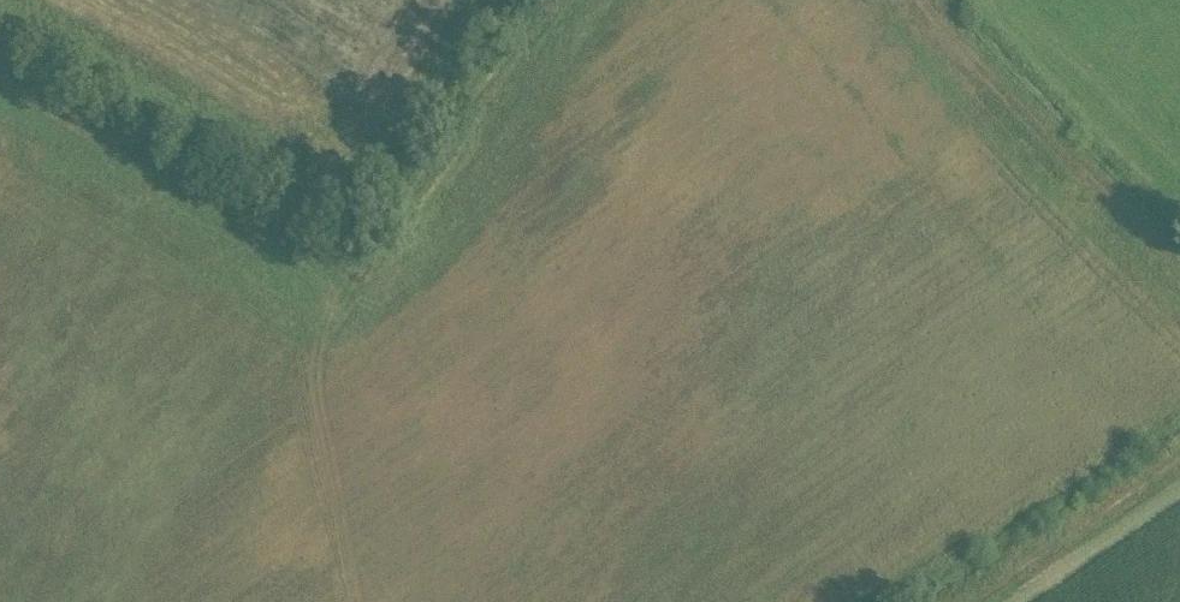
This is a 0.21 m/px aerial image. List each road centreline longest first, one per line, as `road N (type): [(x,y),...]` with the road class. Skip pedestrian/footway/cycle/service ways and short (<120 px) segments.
road 1 (track): [(965,601),(1179,455)]

